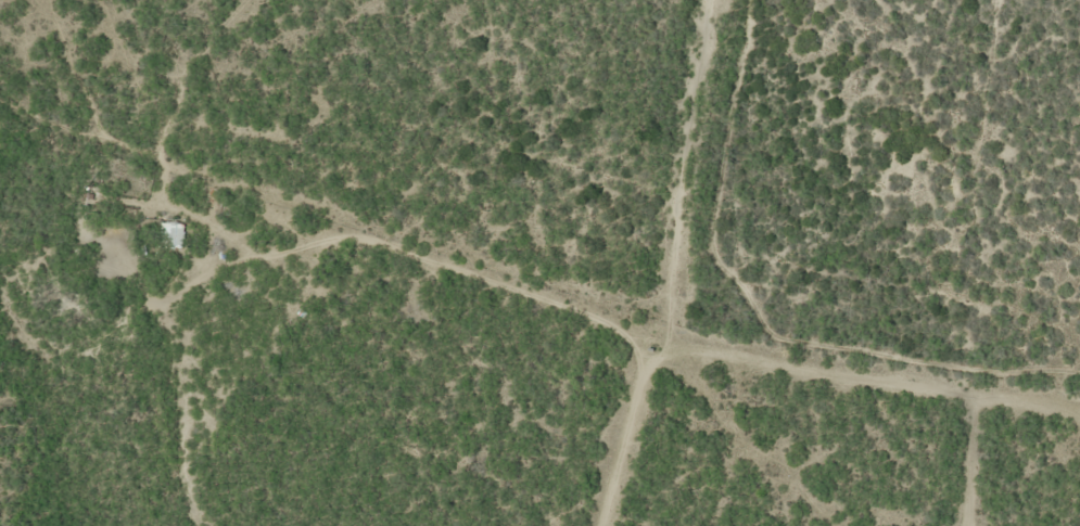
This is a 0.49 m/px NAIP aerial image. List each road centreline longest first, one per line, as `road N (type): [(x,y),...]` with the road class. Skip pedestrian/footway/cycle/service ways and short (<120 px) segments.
road 1 (residential): [(138,294),(148,309),(153,402),(177,525)]

